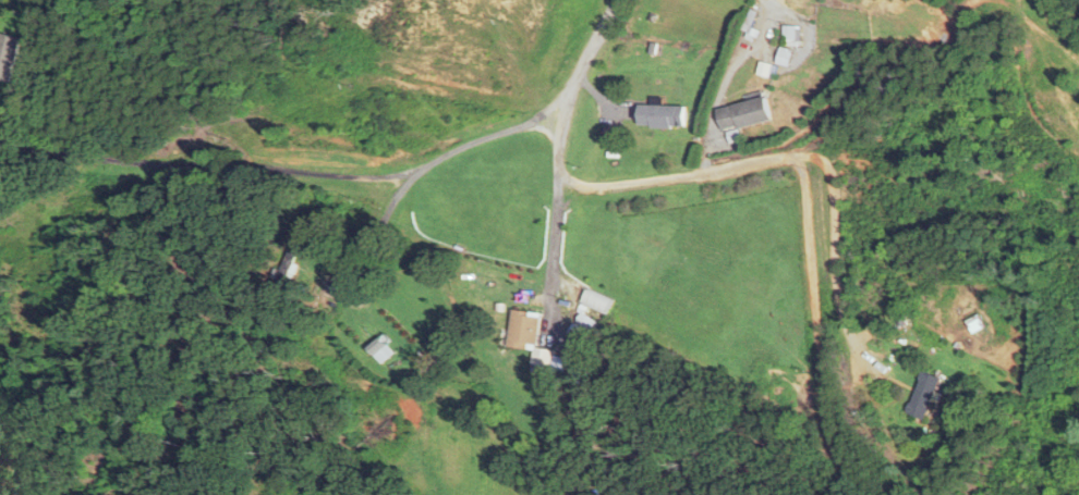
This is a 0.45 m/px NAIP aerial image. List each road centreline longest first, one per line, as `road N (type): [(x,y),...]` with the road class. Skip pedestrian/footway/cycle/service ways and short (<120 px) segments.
road 1 (residential): [(621,0),(559,115),(559,178),(583,189),(609,188),(762,160),(808,160),(832,189),(853,429),(908,494)]

